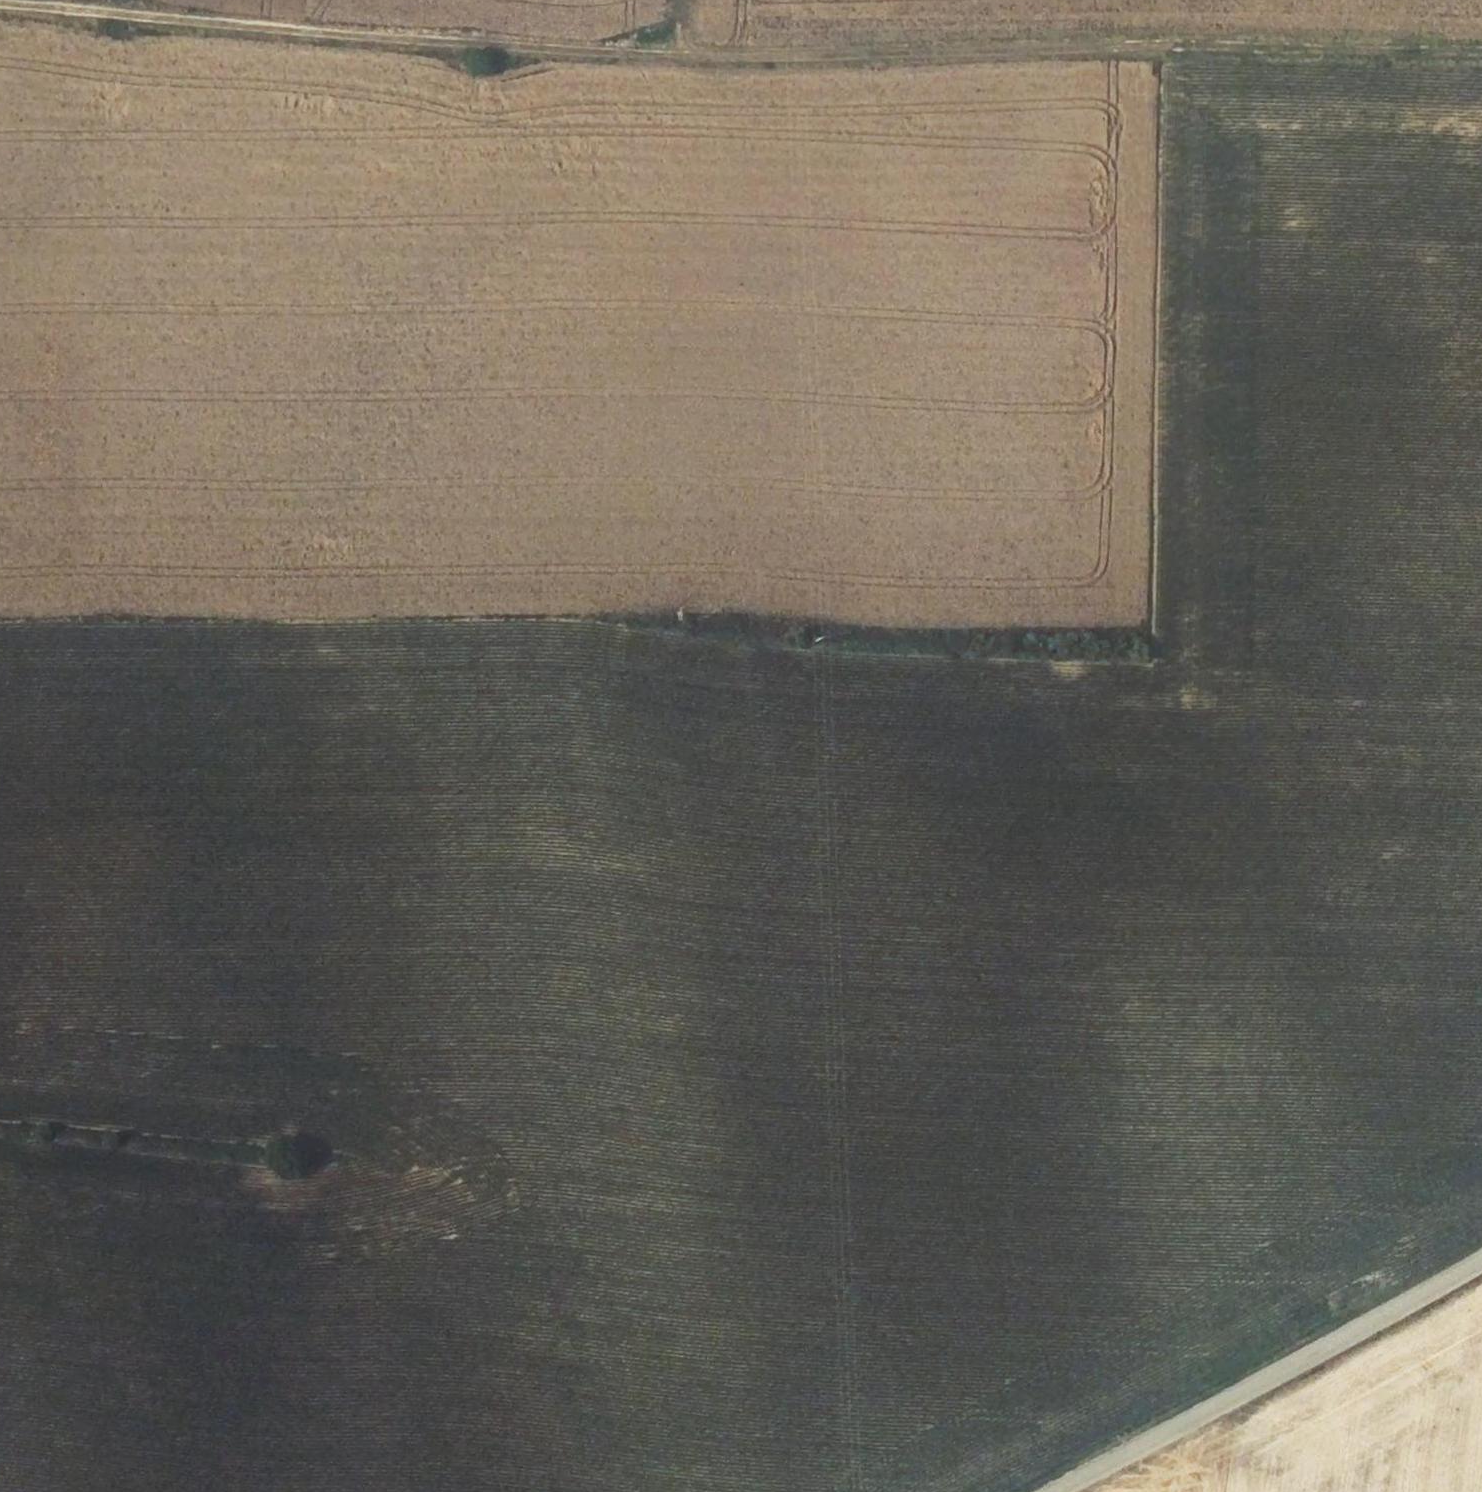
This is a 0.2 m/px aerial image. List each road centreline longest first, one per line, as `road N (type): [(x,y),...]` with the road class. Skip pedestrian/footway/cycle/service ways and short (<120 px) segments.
road 1 (track): [(0,7),(675,57),(1481,53)]
road 2 (unclassified): [(1070,1491),(1481,1255)]

